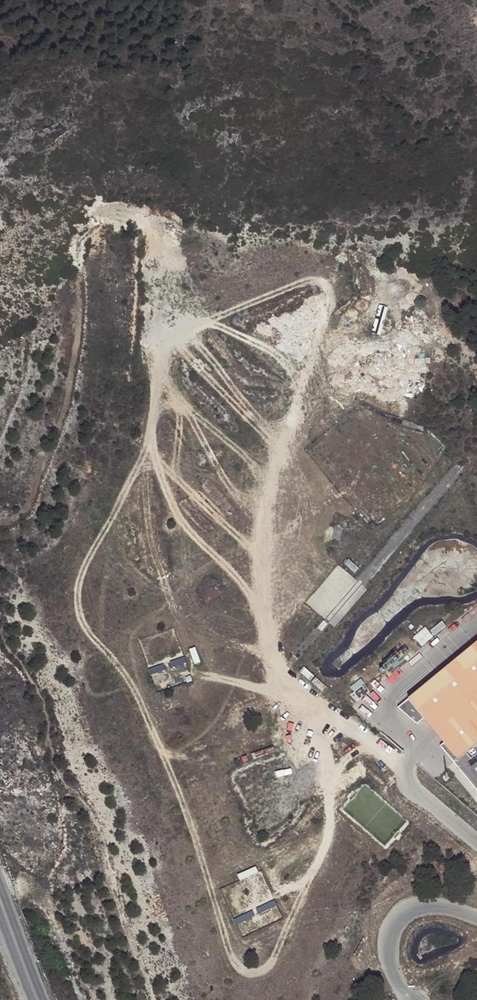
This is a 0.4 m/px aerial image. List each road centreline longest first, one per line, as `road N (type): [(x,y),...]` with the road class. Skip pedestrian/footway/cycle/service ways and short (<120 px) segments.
road 1 (unclassified): [(411,999),(389,951),(401,915),(439,905),(476,918)]
road 2 (unclassified): [(476,841),(404,782),(409,755),(431,736)]

